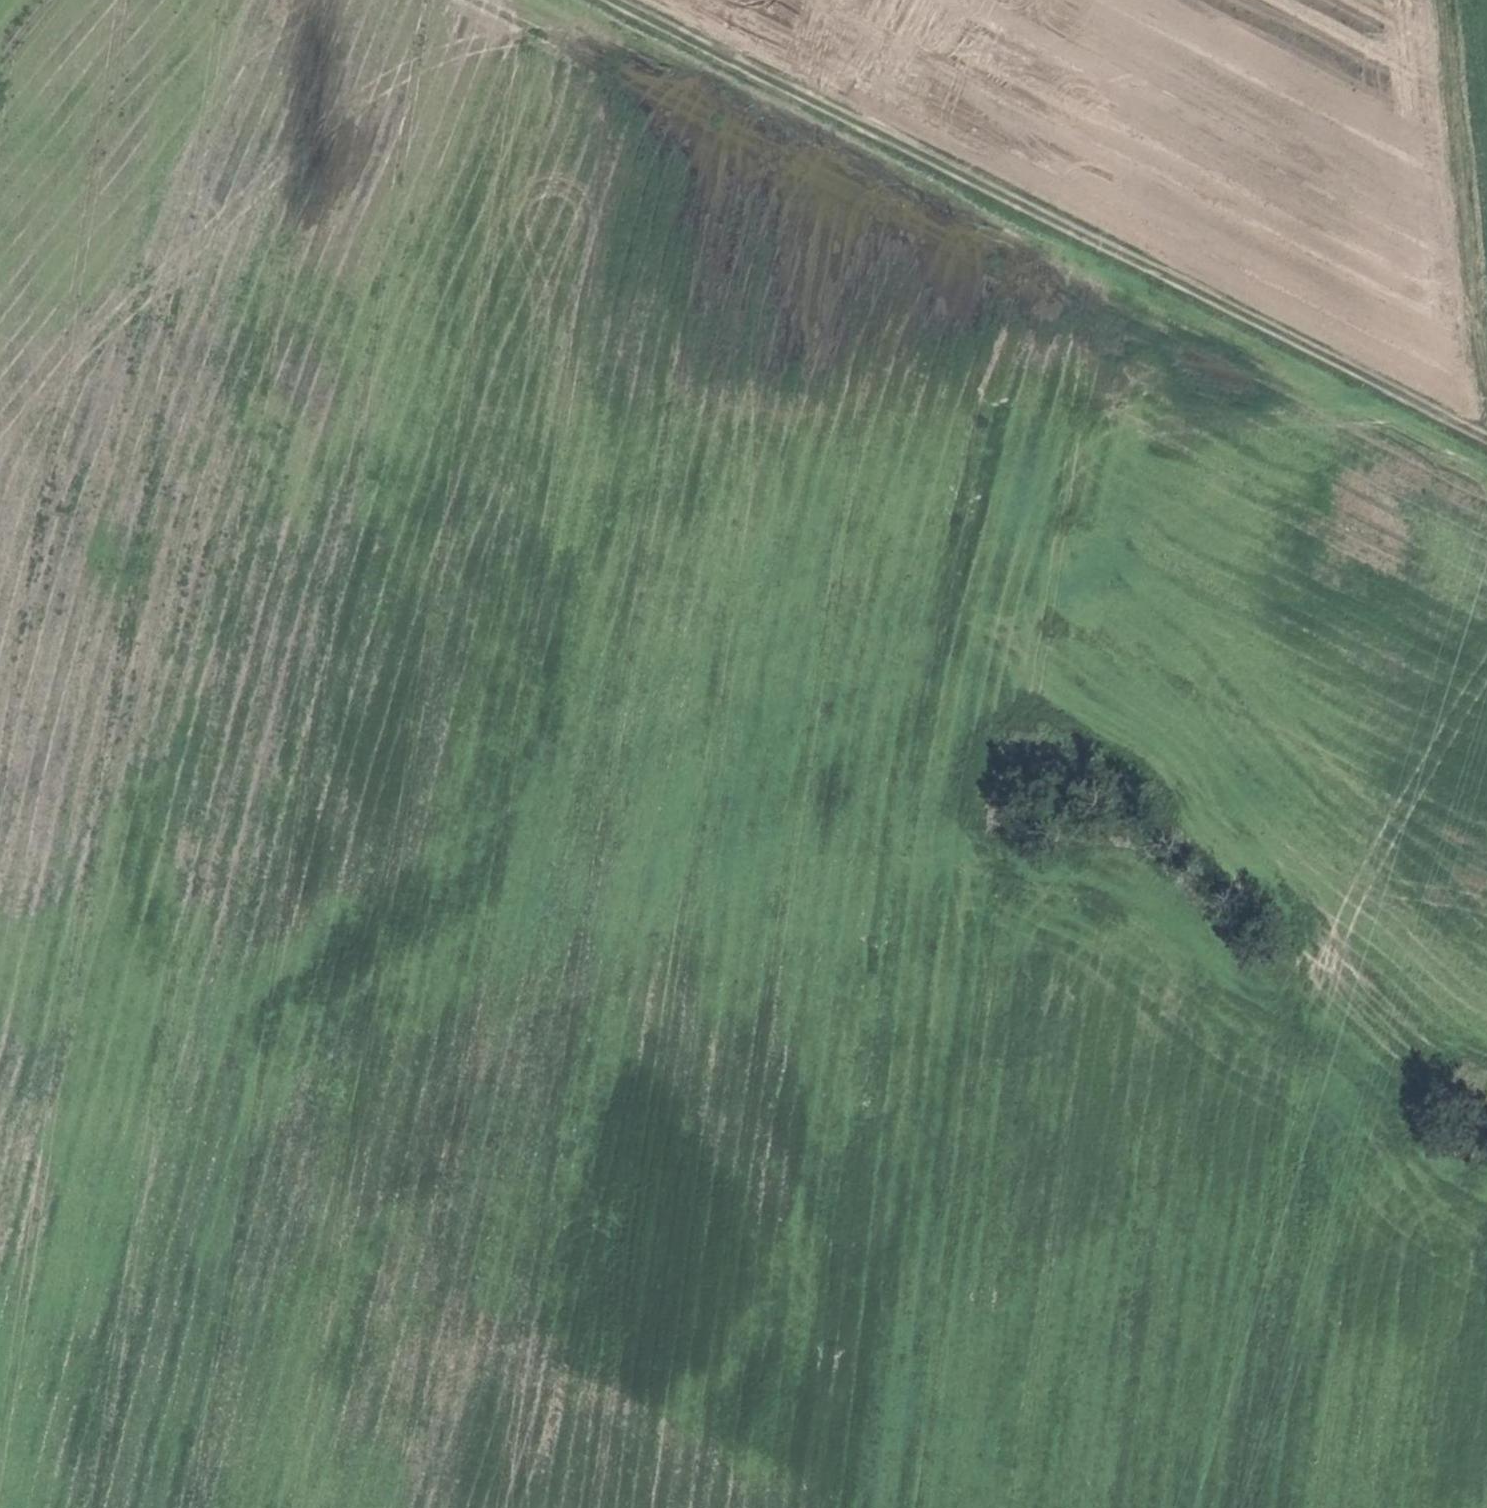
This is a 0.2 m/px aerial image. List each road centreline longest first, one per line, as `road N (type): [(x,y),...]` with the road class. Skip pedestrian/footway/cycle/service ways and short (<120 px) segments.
road 1 (track): [(608,0),(1486,437)]
road 2 (track): [(1486,385),(1448,0)]

